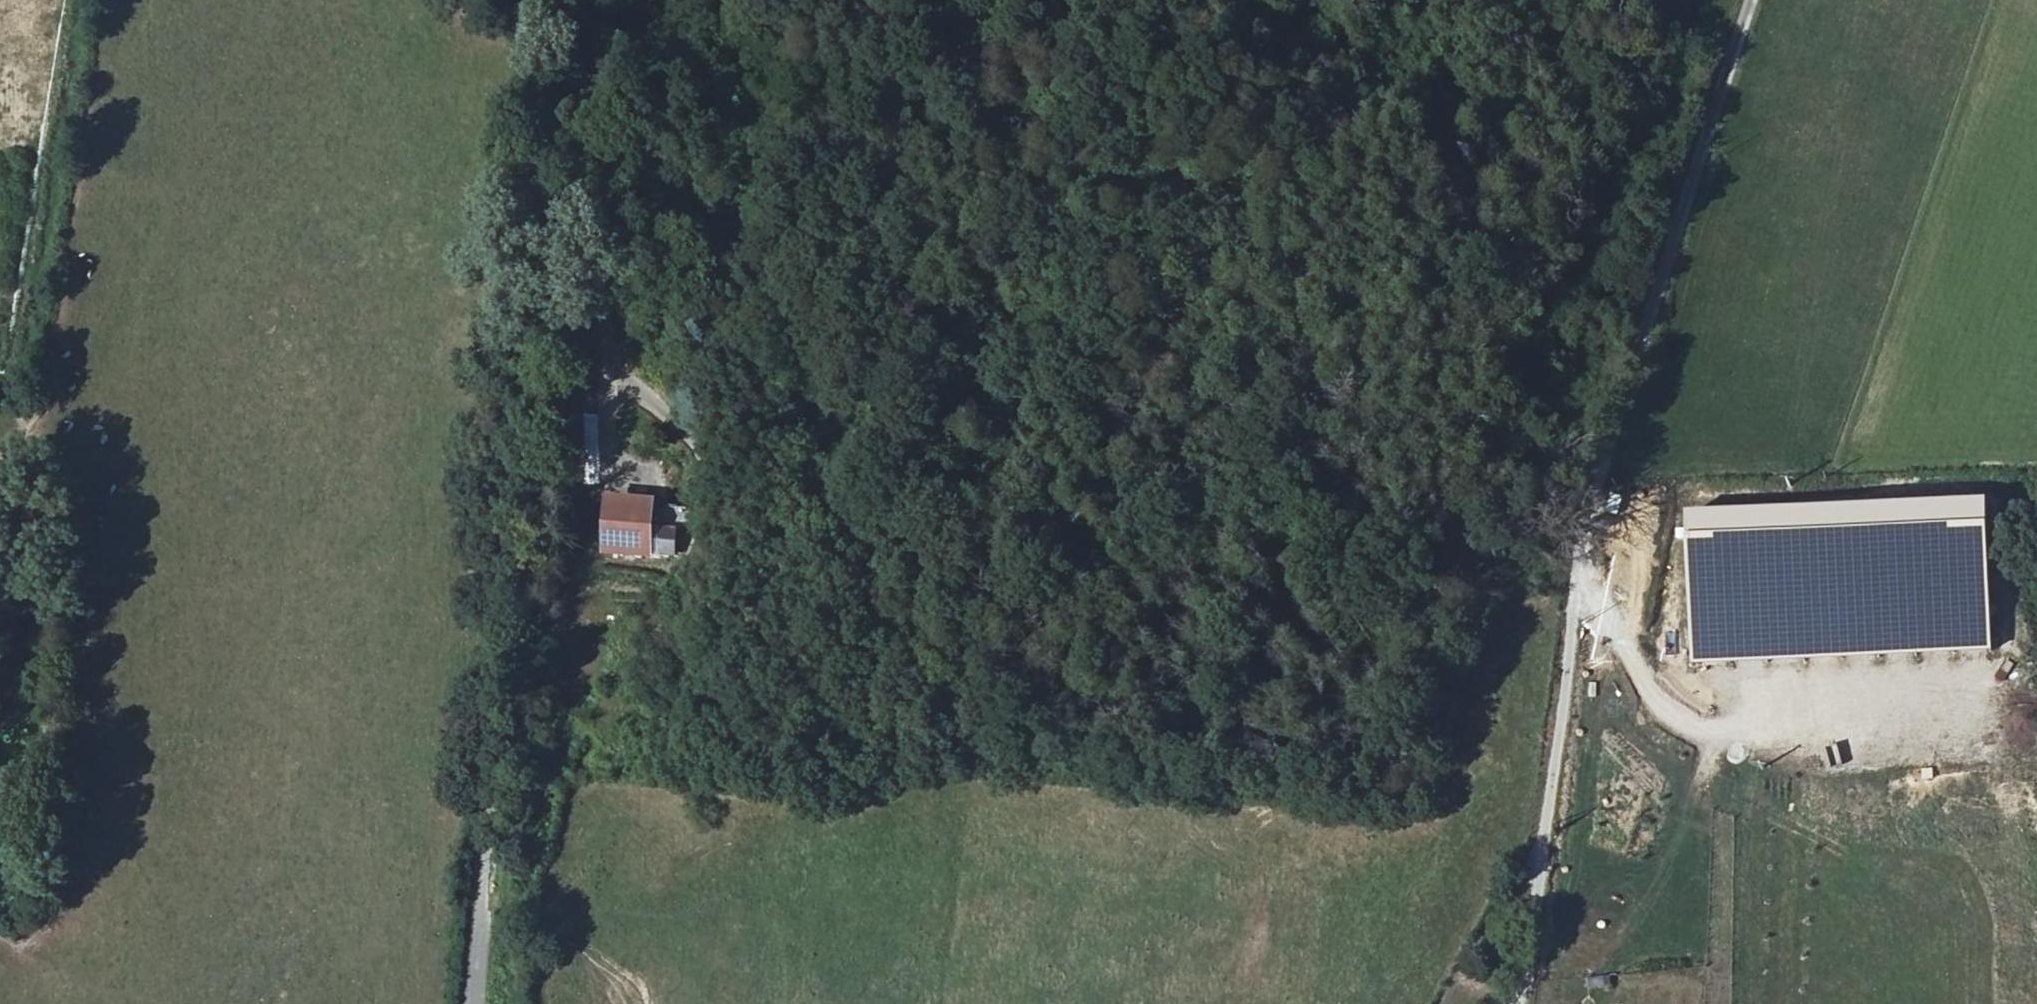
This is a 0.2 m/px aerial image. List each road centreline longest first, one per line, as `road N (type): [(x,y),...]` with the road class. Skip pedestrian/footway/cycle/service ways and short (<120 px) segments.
road 1 (unclassified): [(610,0),(570,135),(526,417),(471,1003)]
road 2 (unclassified): [(1754,0),(1589,488)]

